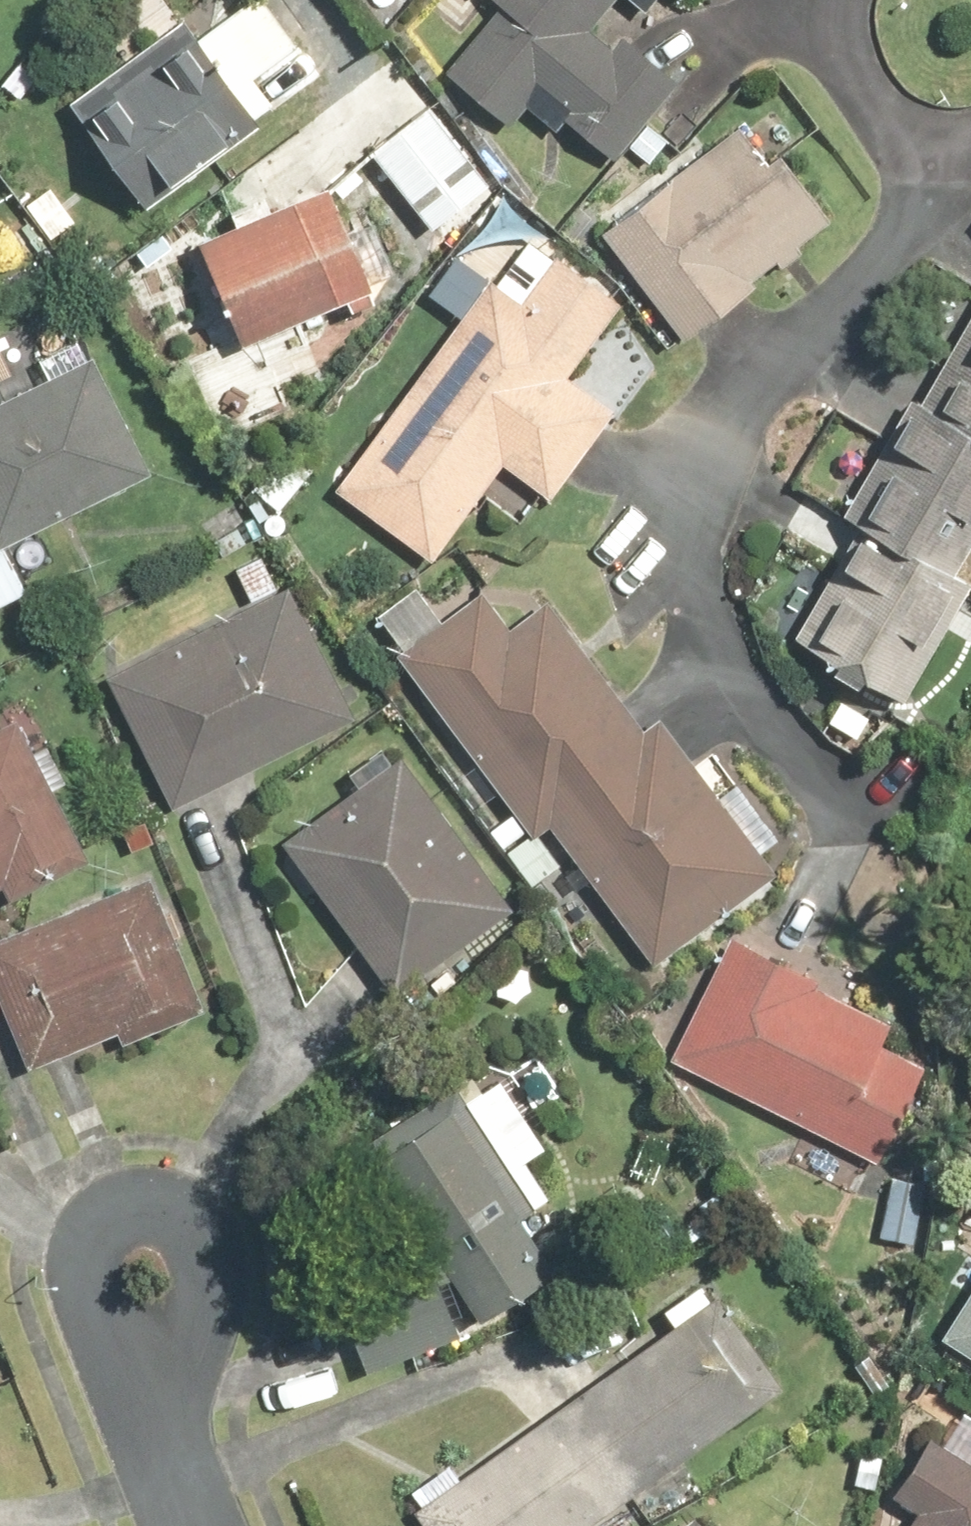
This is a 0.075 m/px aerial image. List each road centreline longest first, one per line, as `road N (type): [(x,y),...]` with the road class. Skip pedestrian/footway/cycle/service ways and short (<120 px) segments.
road 1 (residential): [(150,1407),(103,1298),(101,1255),(121,1224),(157,1214),(192,1229),(206,1266),(193,1314)]
road 2 (residential): [(150,1407),(195,1525)]

